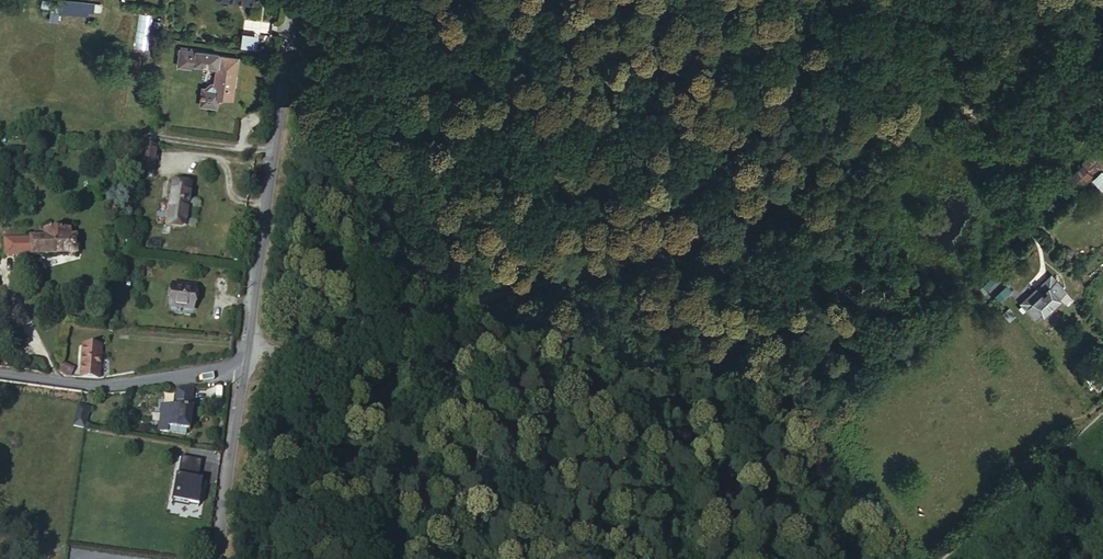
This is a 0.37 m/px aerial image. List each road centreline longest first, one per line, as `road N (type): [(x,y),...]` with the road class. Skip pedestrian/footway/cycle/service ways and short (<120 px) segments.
road 1 (unclassified): [(250,364),(374,317),(641,266),(994,77),(1102,76)]
road 2 (unclassified): [(299,0),(250,364)]
road 3 (unclassified): [(250,364),(196,379),(83,384),(0,373)]
road 4 (track): [(937,558),(1102,402)]
road 5 (unclassified): [(250,364),(221,558)]

